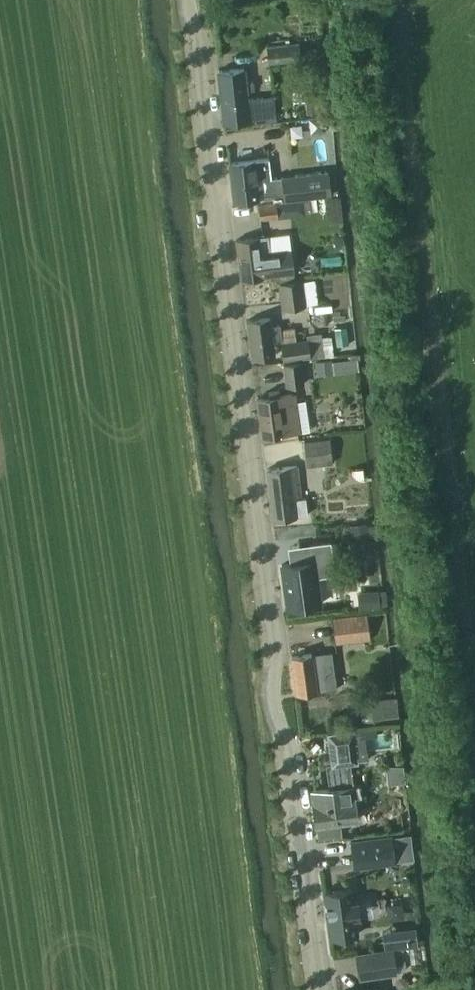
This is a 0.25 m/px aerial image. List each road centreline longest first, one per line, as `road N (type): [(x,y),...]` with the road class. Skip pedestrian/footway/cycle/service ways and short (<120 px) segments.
road 1 (residential): [(323,989),(202,121),(193,0)]

